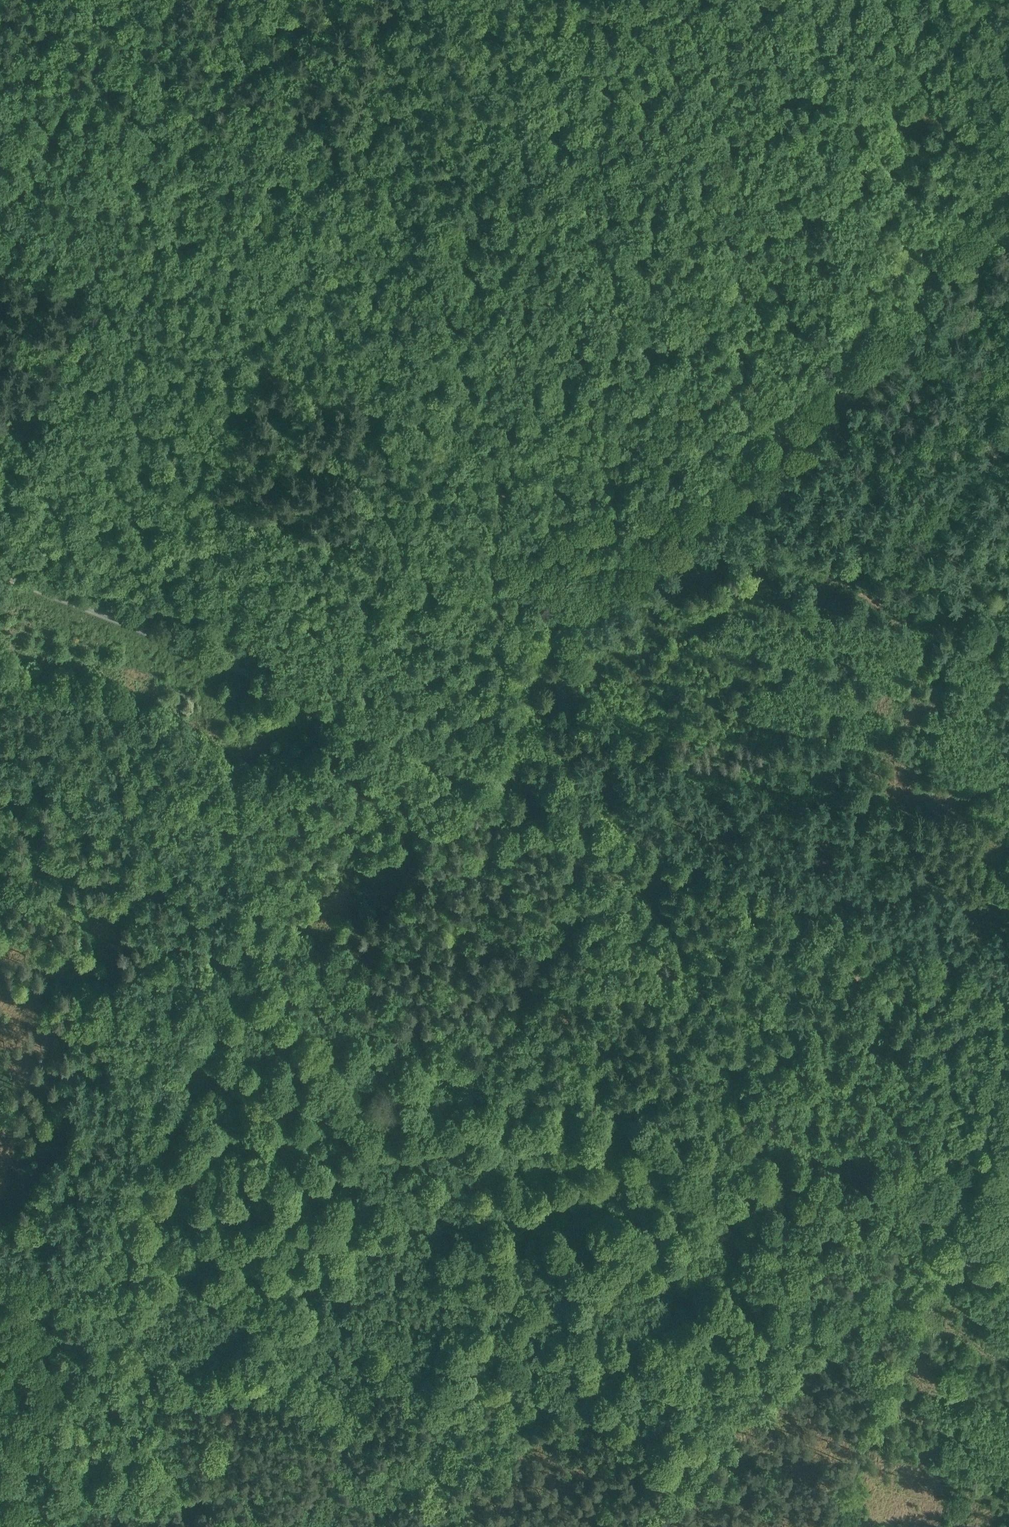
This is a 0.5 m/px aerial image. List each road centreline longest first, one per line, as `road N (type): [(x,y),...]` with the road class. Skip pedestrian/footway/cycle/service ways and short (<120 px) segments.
road 1 (track): [(328,697),(0,1515)]
road 2 (track): [(611,0),(328,697)]
road 3 (track): [(1008,974),(328,697)]
road 4 (track): [(826,1526),(1008,1049)]
road 5 (track): [(328,697),(0,569)]

